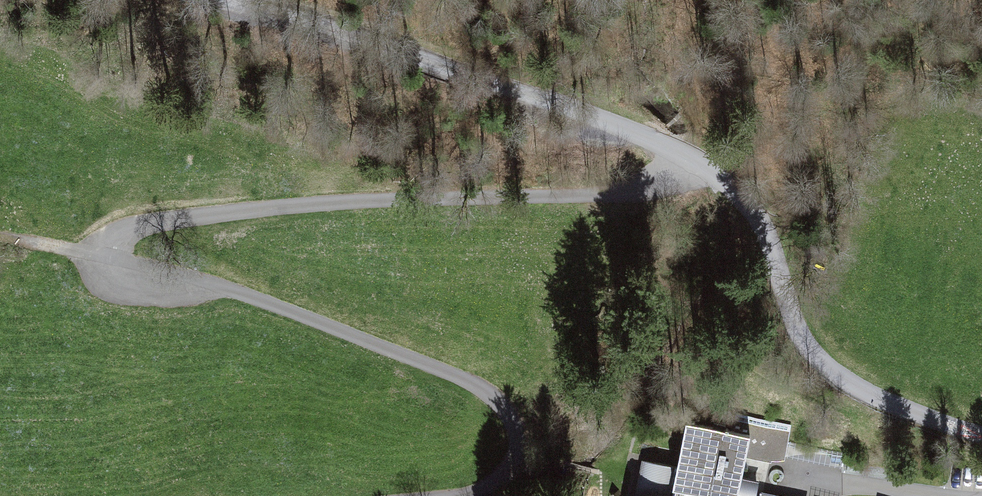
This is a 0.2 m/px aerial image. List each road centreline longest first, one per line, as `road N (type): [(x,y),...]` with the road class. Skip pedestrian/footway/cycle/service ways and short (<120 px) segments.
road 1 (residential): [(478,495),(511,483),(520,446),(513,412),(325,323),(226,289),(168,301),(111,289),(103,257),(136,229),(255,212),(628,194),(657,187),(693,160)]
road 2 (residential): [(693,160),(516,89),(225,0)]
road 3 (residential): [(981,433),(860,388),(813,351),(783,297),(749,201),(693,160)]

